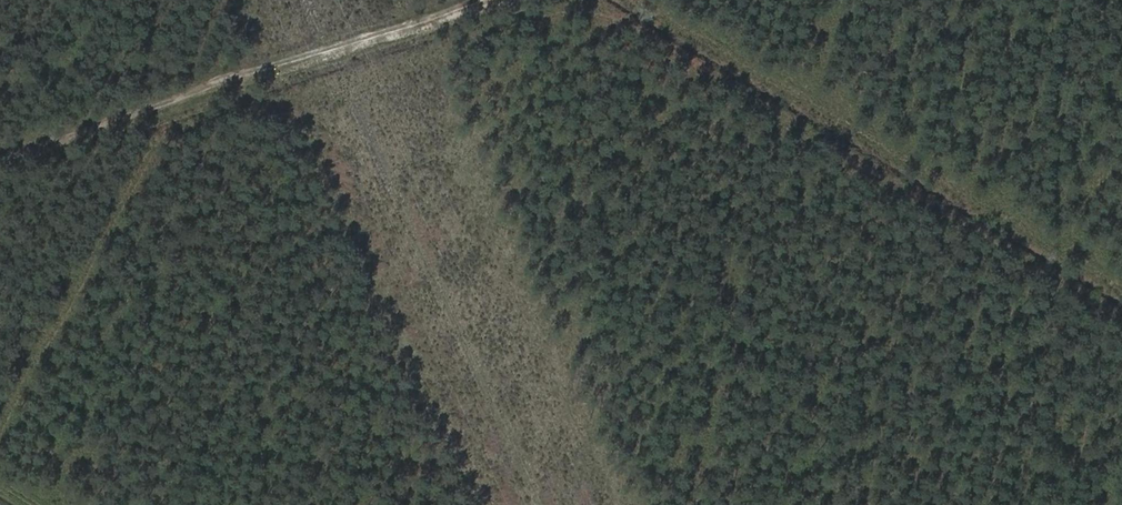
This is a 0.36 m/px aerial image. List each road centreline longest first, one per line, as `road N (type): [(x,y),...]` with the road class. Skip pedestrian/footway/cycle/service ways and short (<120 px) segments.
road 1 (track): [(470,0),(215,80),(0,159)]

